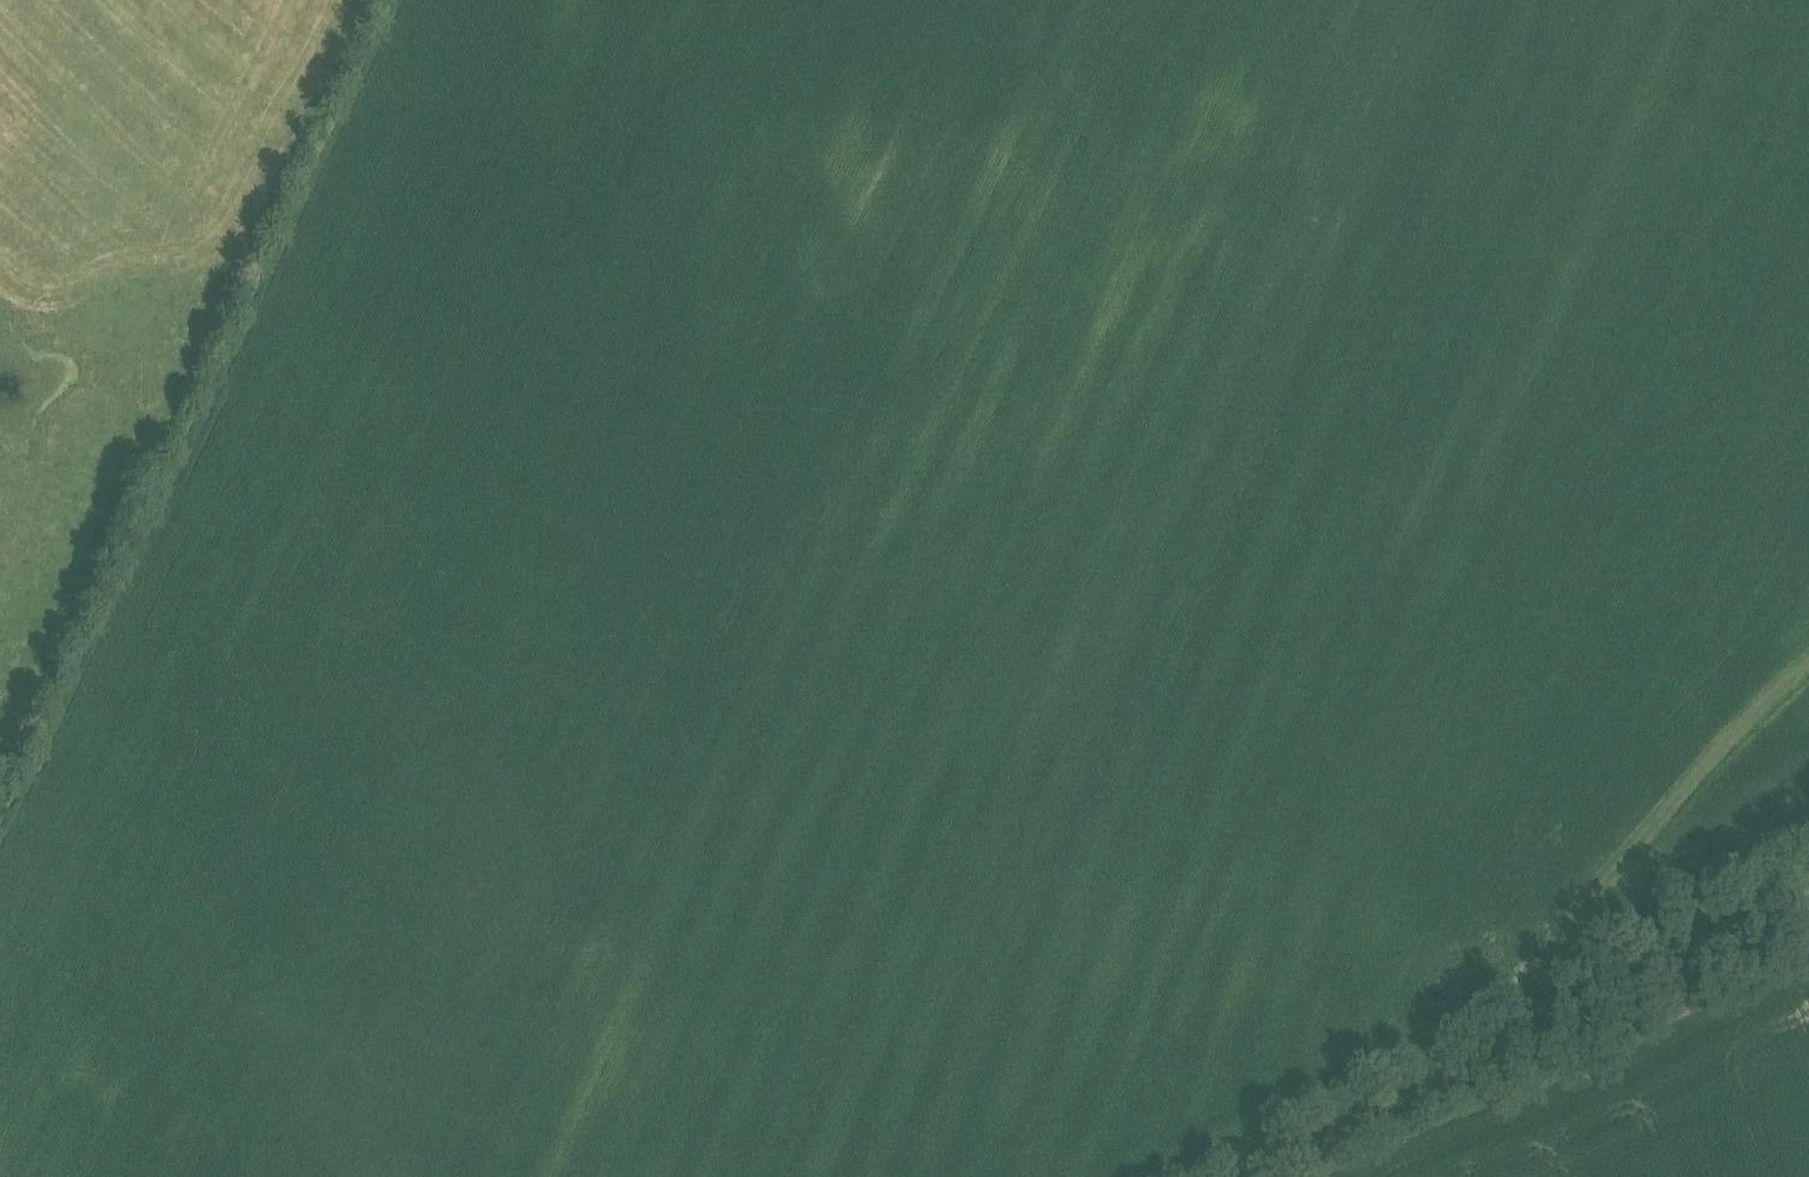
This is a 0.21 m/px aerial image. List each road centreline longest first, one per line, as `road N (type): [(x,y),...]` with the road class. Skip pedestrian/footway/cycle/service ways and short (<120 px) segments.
road 1 (unclassified): [(1256,1176),(1808,898)]

